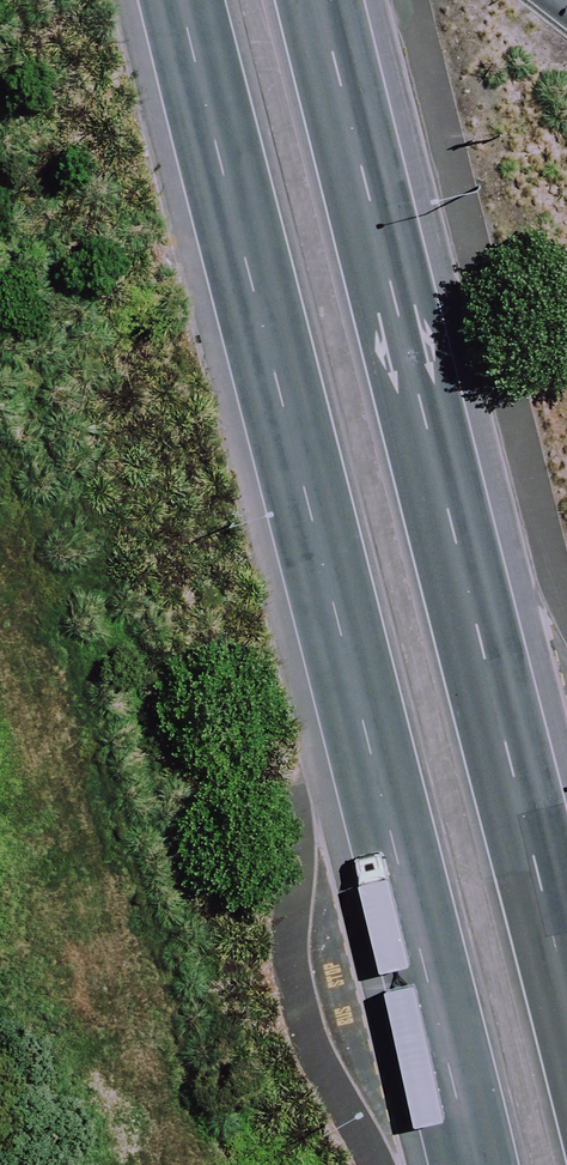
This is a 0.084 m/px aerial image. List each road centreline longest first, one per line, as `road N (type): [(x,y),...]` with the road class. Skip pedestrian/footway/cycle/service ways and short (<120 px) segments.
road 1 (secondary): [(473,1164),(173,0)]
road 2 (secondary): [(323,0),(566,991)]

